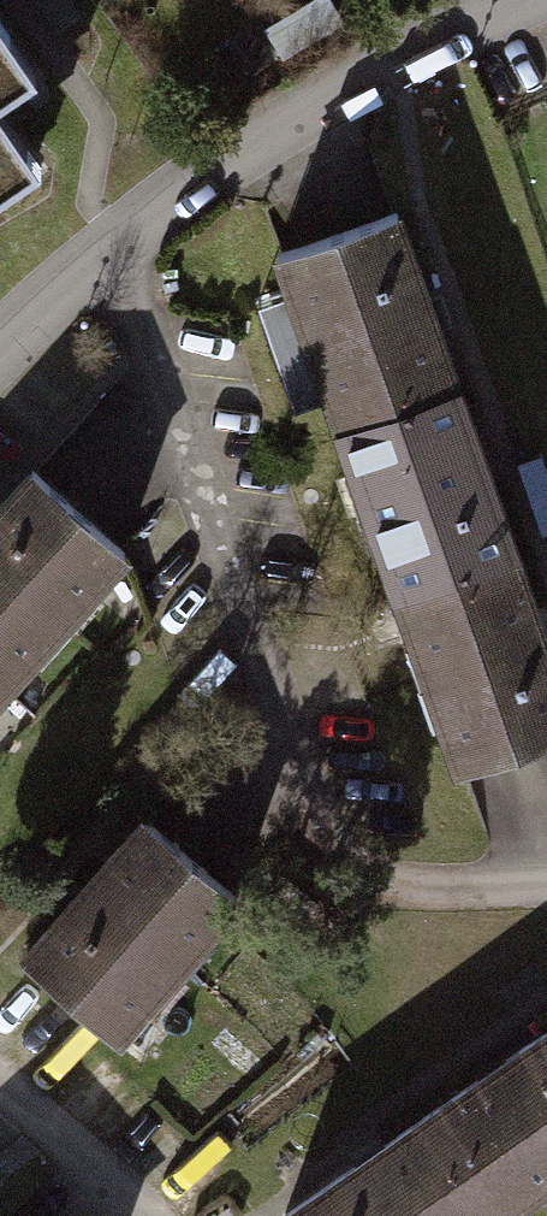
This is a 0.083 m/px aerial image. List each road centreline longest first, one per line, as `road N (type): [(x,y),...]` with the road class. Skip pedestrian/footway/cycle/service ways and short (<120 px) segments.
road 1 (residential): [(0,408),(339,100),(546,2)]
road 2 (residential): [(0,1076),(131,1215)]

